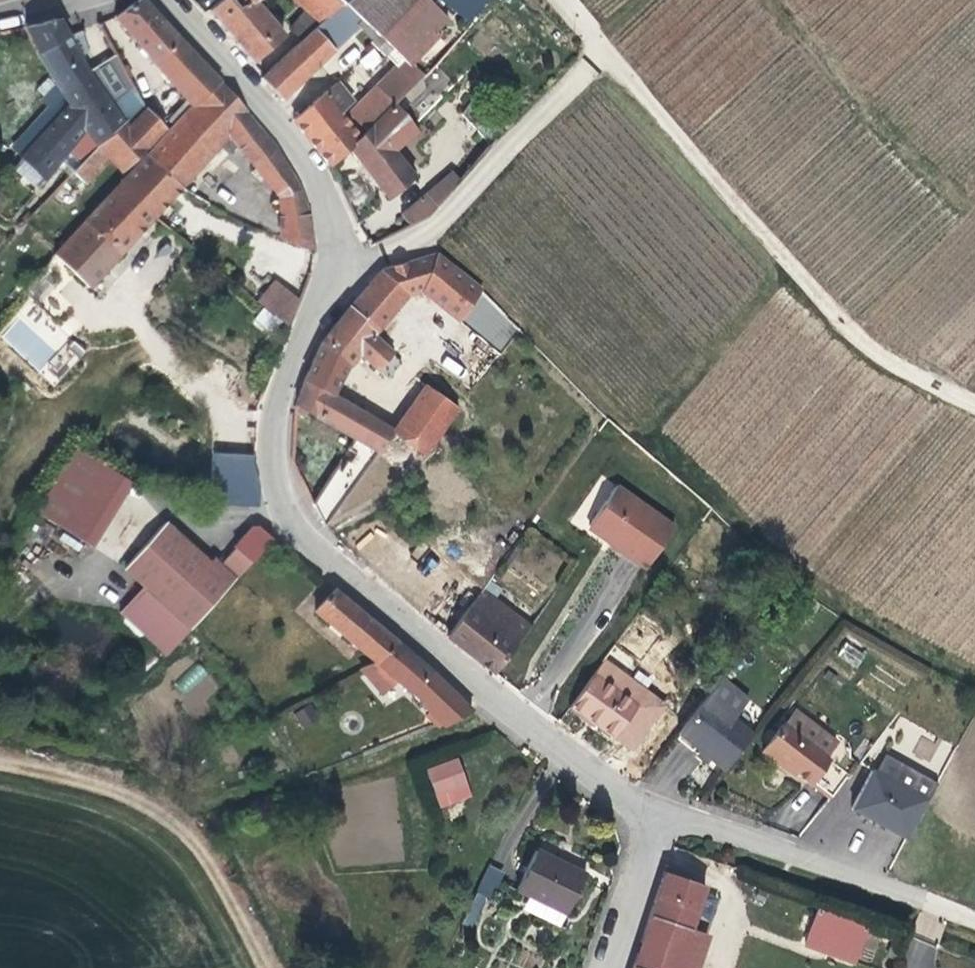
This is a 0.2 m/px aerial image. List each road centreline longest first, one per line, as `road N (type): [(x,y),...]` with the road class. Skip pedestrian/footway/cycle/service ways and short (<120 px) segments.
road 1 (tertiary): [(634,809),(312,549),(285,505),(276,466),(280,384),(326,283),(330,252)]
road 2 (track): [(632,70),(868,346),(923,381)]
road 3 (residential): [(330,252),(410,246),(466,212),(613,50)]
road 4 (unclassified): [(659,814),(715,826),(974,927)]
road 5 (tertiary): [(330,252),(318,191),(293,144),(170,0)]
road 6 (residential): [(659,814),(611,967)]

